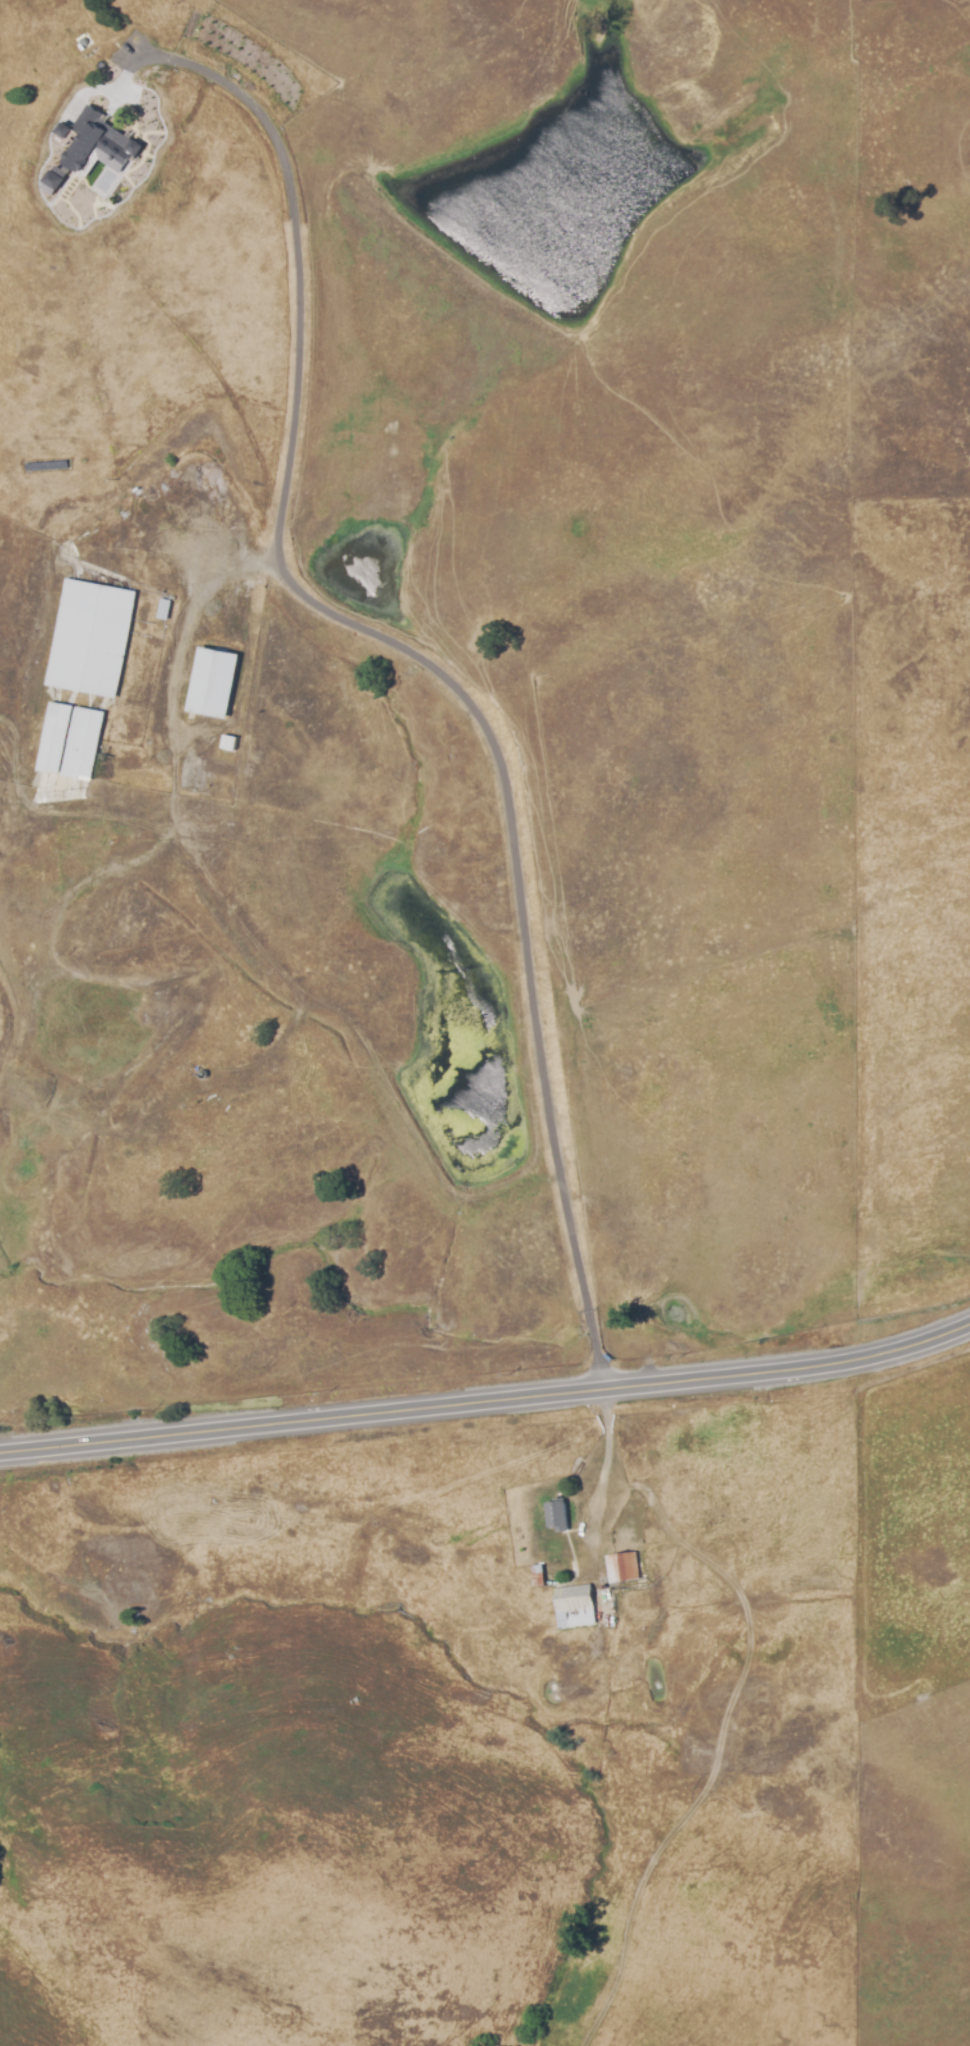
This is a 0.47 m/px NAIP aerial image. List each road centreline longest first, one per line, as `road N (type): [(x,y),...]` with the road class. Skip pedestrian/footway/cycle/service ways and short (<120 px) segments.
road 1 (tertiary): [(969,1323),(893,1352),(755,1374),(0,1454)]

